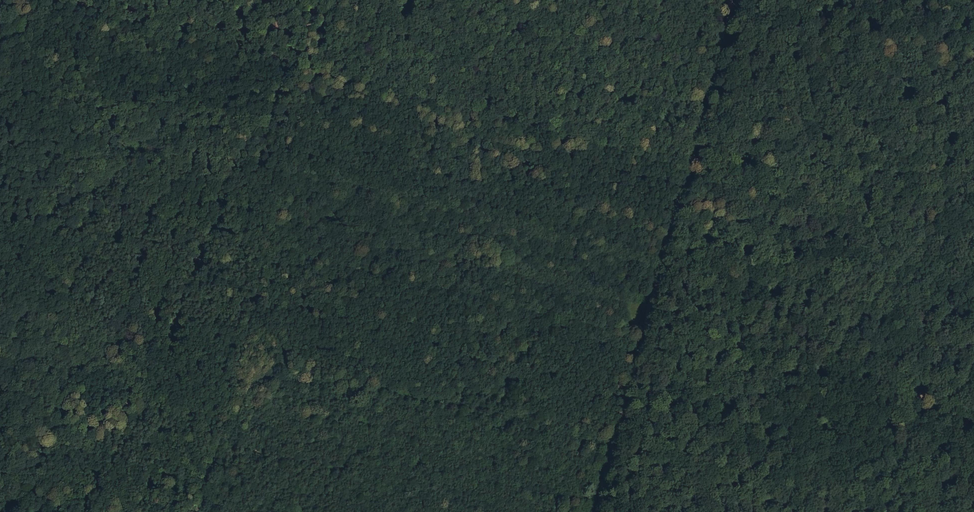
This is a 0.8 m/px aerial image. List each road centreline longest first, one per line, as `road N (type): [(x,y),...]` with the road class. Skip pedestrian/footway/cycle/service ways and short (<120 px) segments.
road 1 (track): [(58,0),(686,167)]
road 2 (track): [(594,511),(732,0)]
road 3 (track): [(973,319),(659,266)]

